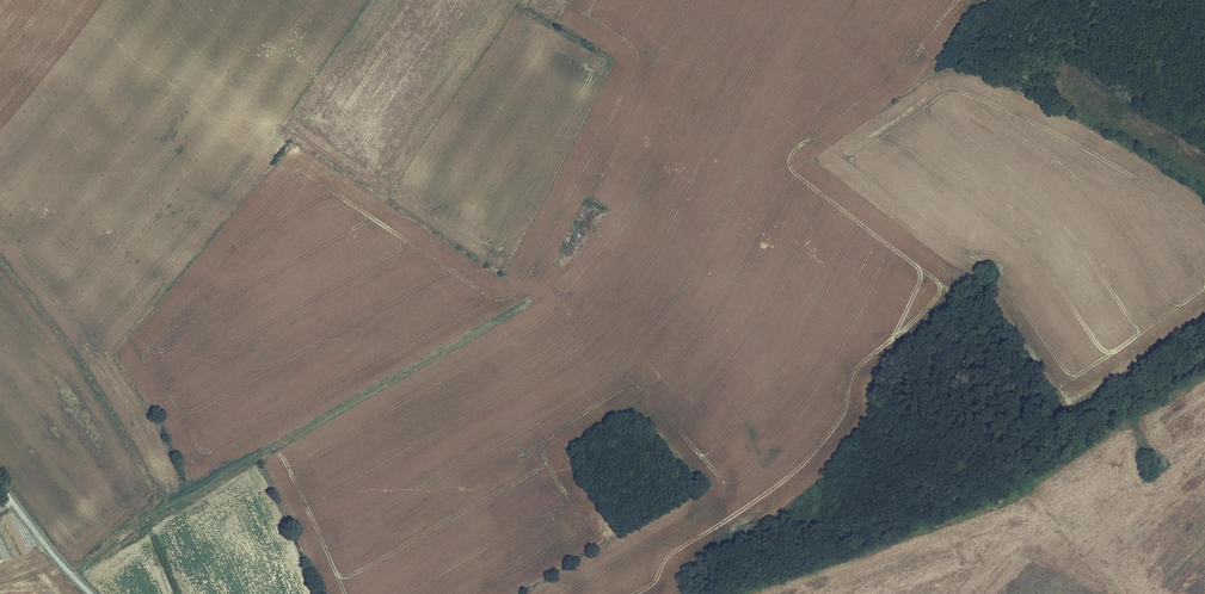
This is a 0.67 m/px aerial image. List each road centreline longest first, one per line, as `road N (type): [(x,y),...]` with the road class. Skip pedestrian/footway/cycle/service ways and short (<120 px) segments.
road 1 (unclassified): [(91,593),(0,486)]

